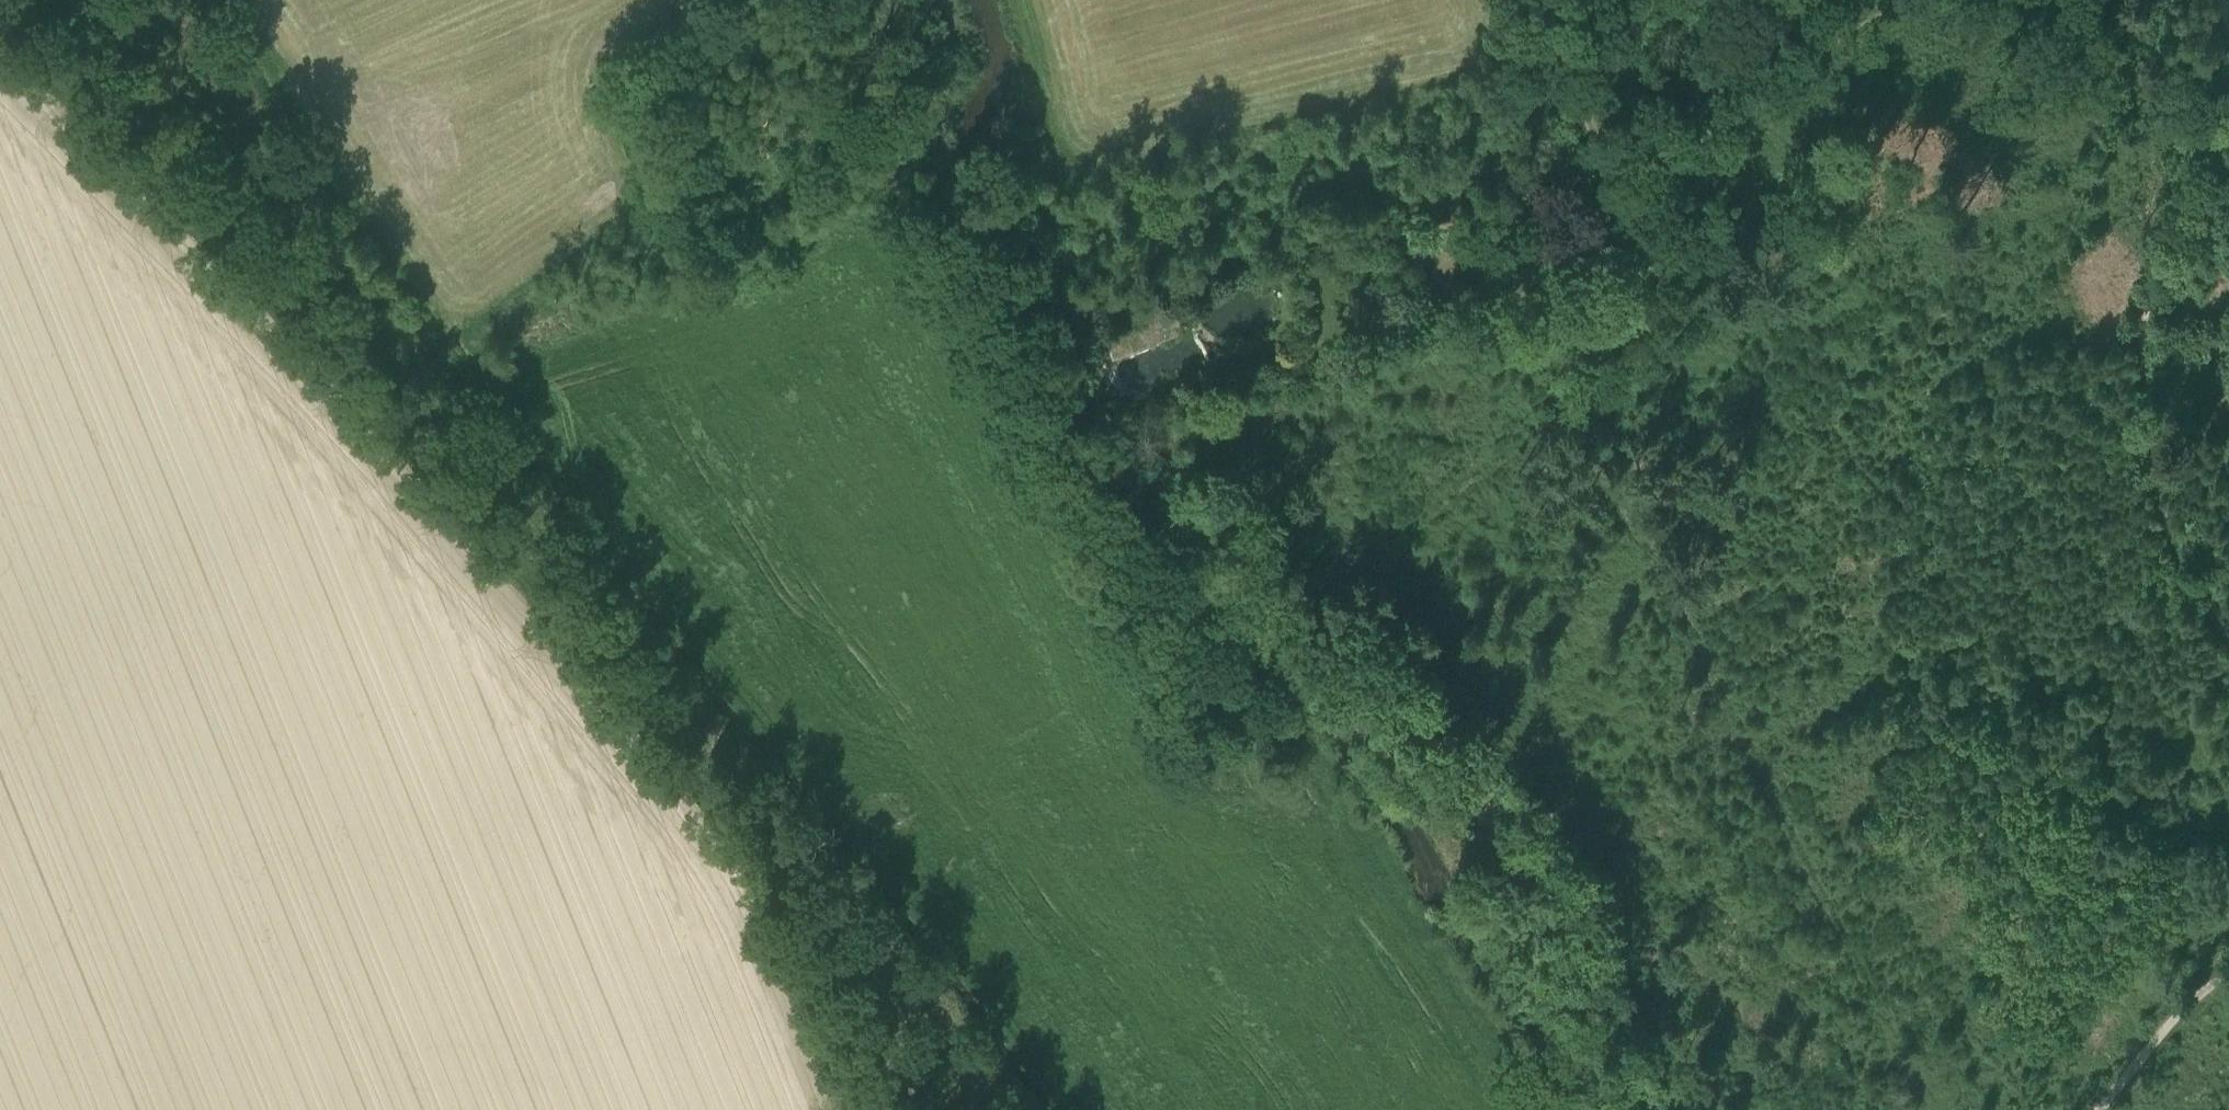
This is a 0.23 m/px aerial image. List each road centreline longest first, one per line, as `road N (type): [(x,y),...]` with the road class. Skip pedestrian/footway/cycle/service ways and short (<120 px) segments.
road 1 (track): [(1527,0),(1630,214)]
road 2 (track): [(2108,1109),(2228,987)]

